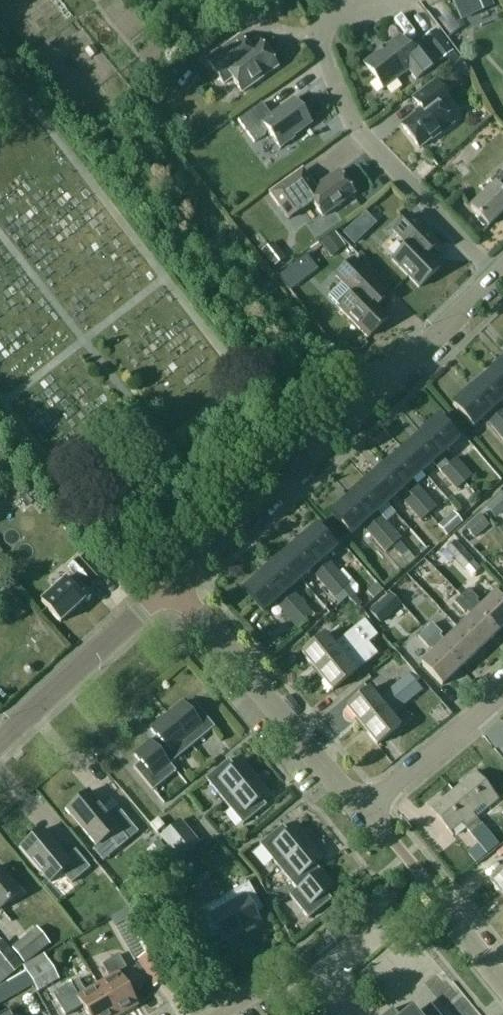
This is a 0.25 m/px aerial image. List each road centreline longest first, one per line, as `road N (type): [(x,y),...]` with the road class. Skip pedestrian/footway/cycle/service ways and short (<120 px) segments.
road 1 (tertiary): [(177,582),(498,276)]
road 2 (residential): [(498,276),(349,122),(322,55),(328,26),(366,0)]
road 3 (residential): [(363,811),(177,582)]
road 4 (tertiary): [(0,738),(177,582)]
road 5 (residential): [(502,976),(363,811)]
road 6 (residential): [(363,811),(502,681)]

